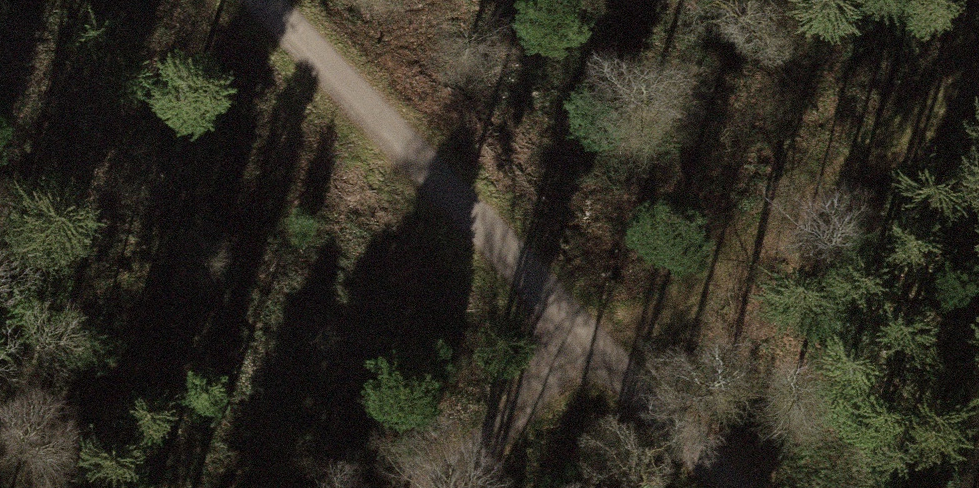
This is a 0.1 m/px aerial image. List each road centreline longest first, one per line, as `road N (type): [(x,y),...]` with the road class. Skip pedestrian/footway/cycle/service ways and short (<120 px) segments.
road 1 (track): [(267,0),(591,364),(714,487)]
road 2 (track): [(591,364),(978,49)]
road 3 (track): [(591,364),(426,487)]

